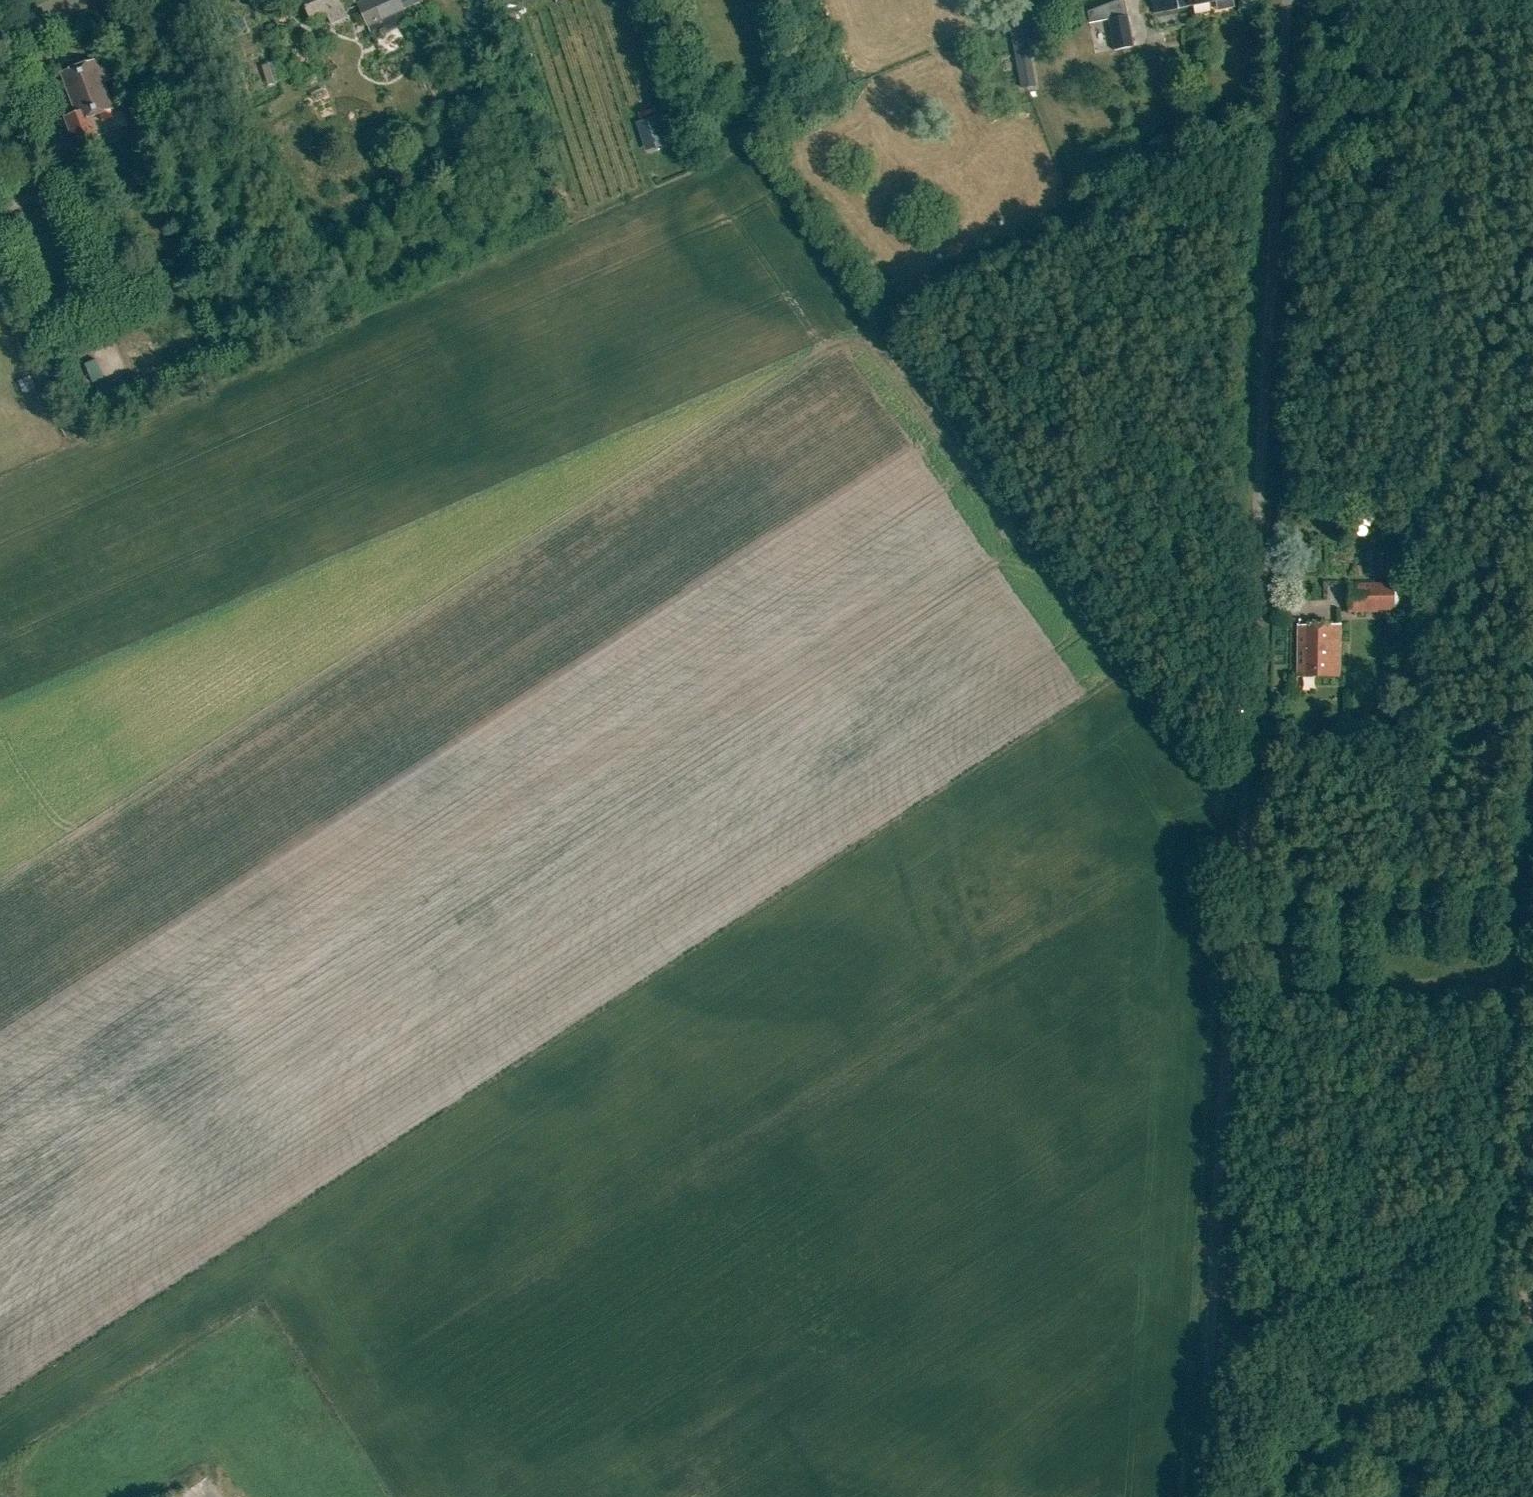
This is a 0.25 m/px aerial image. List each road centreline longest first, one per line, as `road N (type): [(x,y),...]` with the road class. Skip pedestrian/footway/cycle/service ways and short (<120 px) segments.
road 1 (unclassified): [(1201,1496),(1288,0)]

